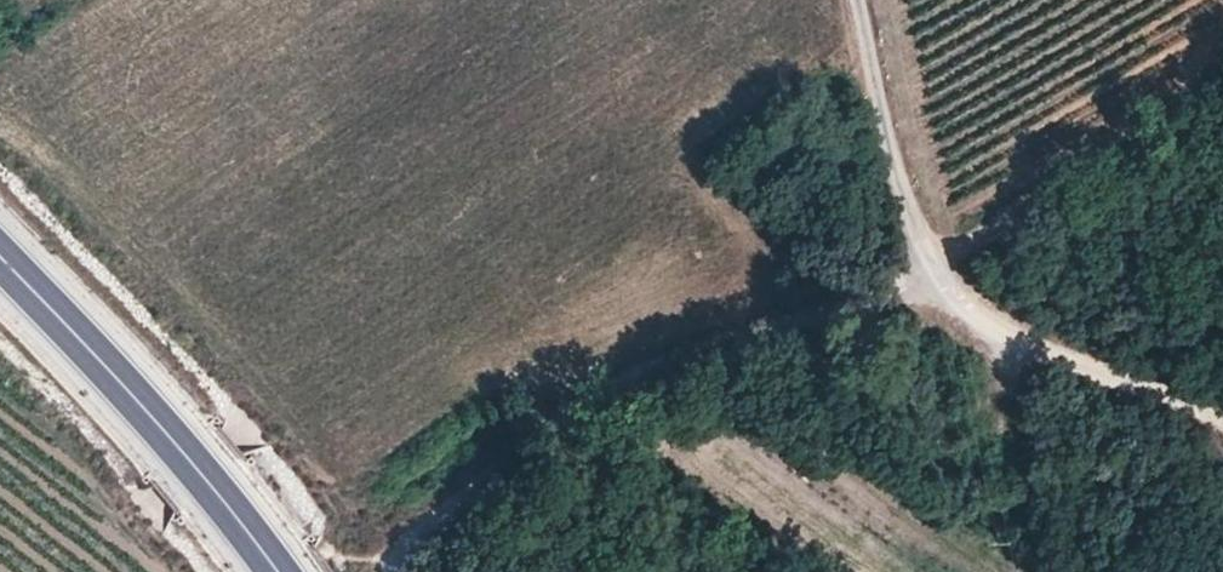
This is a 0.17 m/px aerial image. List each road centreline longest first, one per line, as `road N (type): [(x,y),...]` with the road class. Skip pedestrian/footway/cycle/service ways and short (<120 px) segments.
road 1 (track): [(935,287),(617,404),(390,571)]
road 2 (primary): [(281,571),(136,399),(0,257)]
road 3 (track): [(1222,423),(1173,413),(935,287)]
road 4 (track): [(935,287),(877,110),(853,0)]

